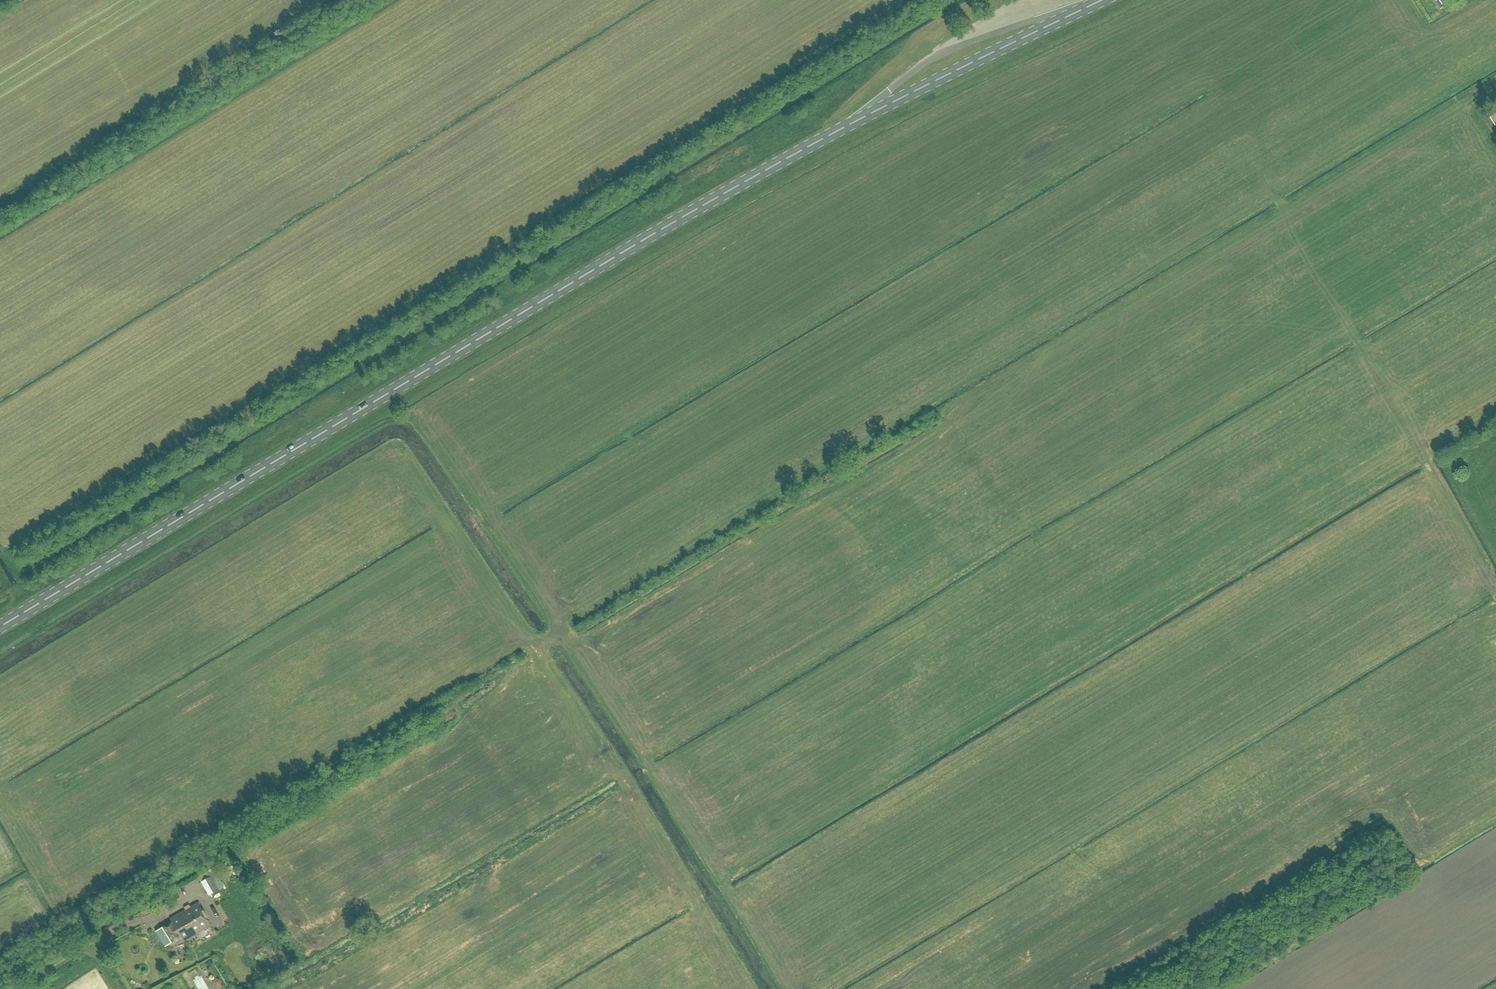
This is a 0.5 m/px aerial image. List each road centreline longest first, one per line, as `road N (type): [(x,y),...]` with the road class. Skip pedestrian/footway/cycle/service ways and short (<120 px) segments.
road 1 (primary): [(0,626),(692,210),(1100,0)]

